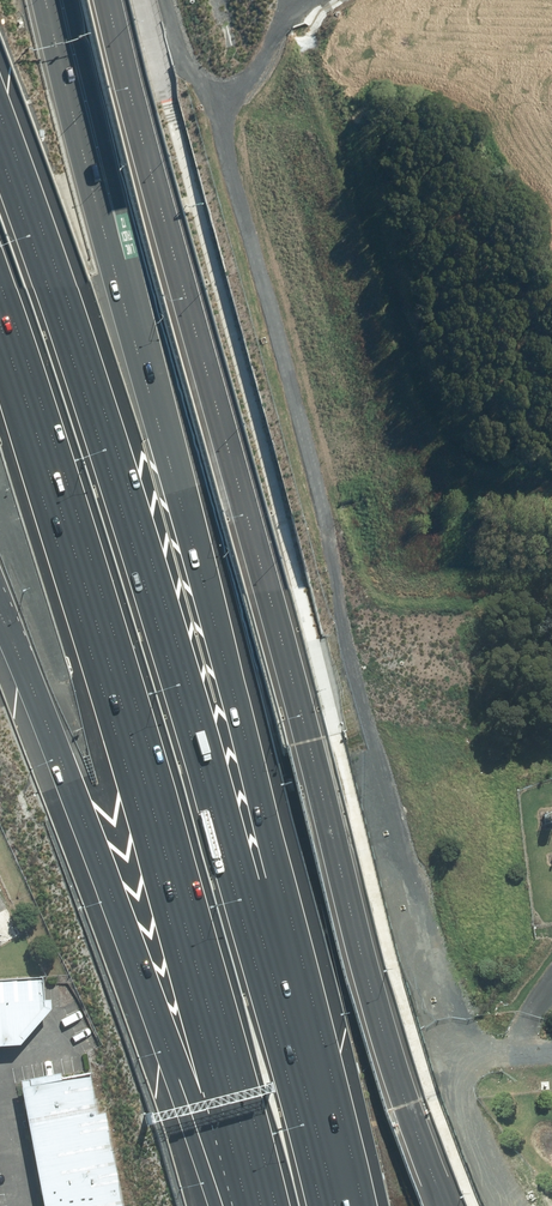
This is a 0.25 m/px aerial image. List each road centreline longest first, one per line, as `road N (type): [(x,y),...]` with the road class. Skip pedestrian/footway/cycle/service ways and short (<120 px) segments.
road 1 (track): [(332,0),(263,55),(238,91),(228,145),(387,759),(429,1020),(447,1066)]
road 2 (motorway): [(53,0),(73,104),(210,570),(287,874),(319,1101)]
road 3 (motorway): [(0,125),(74,323),(319,1101)]
road 4 (motorway): [(263,1205),(227,1016),(168,815),(0,316)]
road 5 (motorway): [(231,1205),(129,929),(0,615)]

